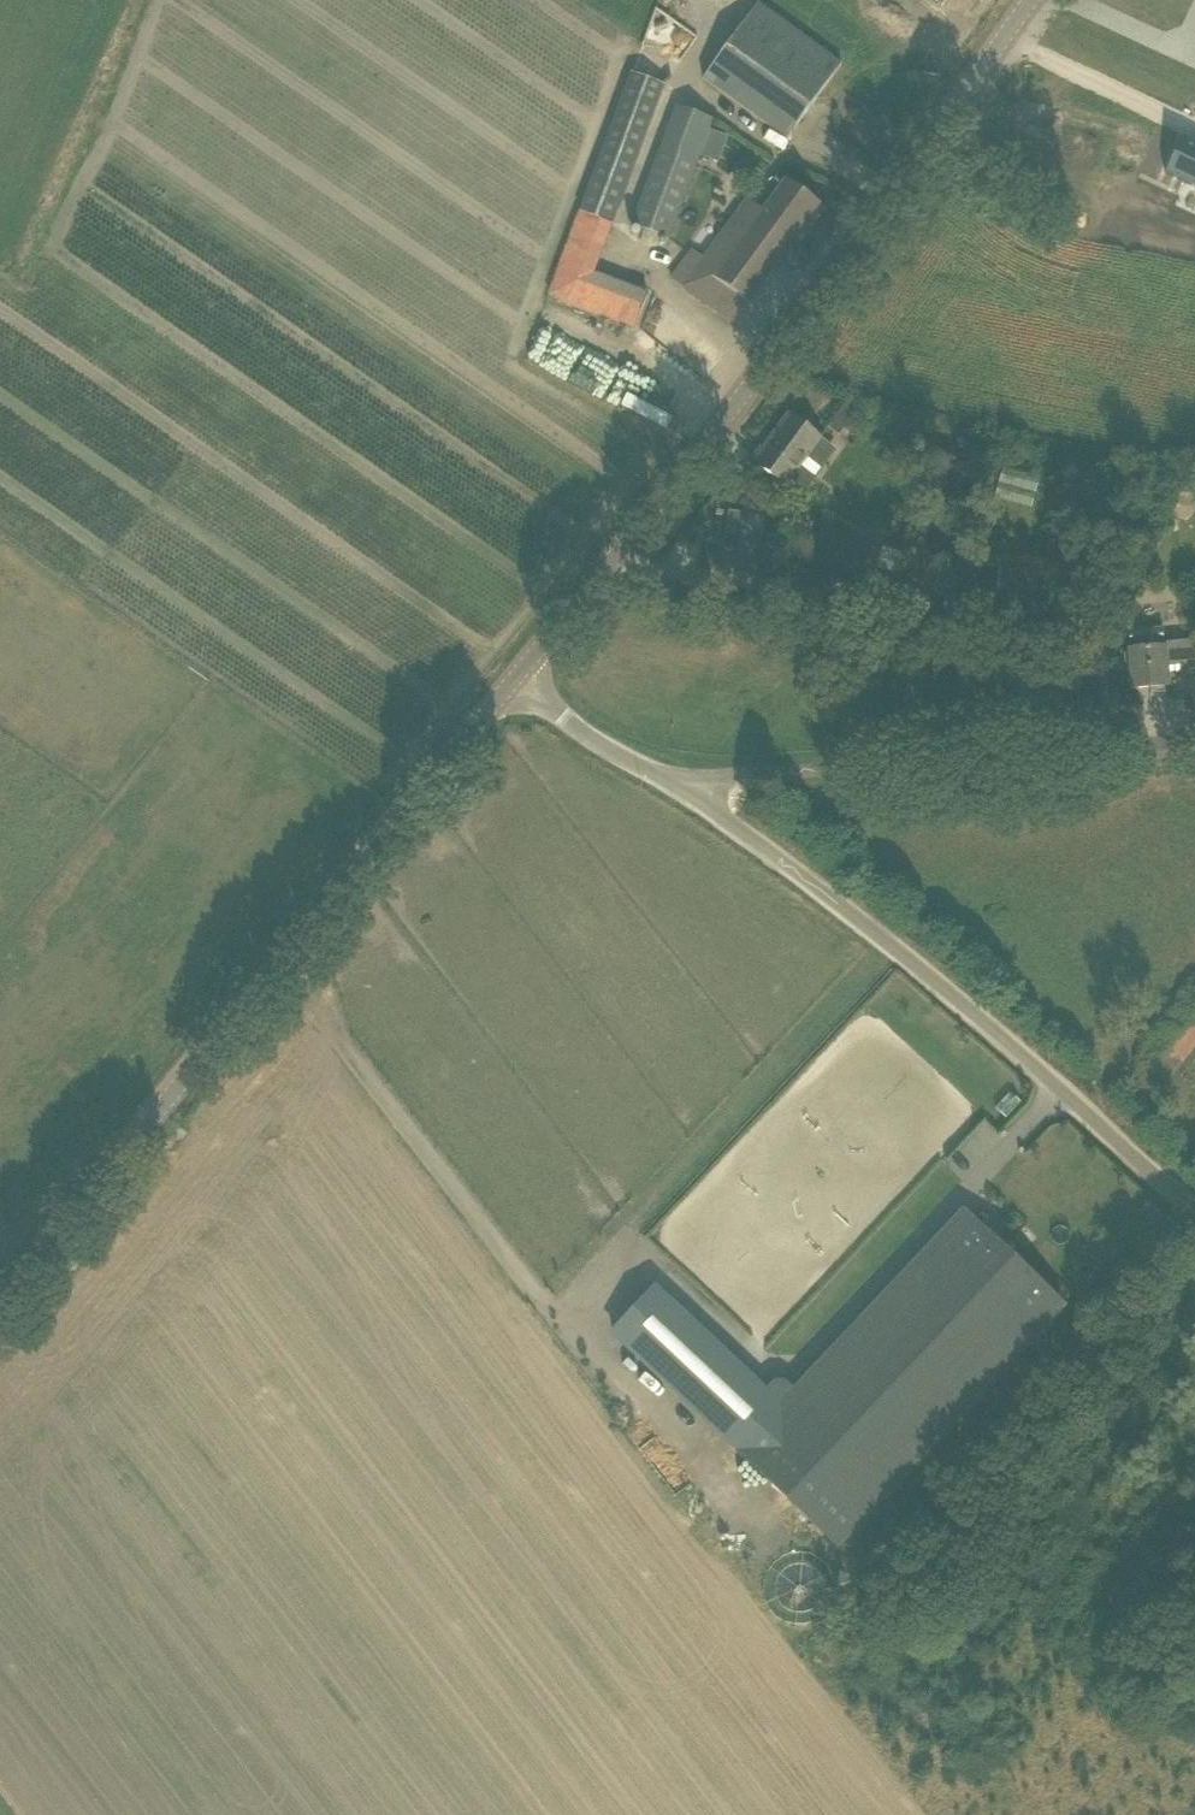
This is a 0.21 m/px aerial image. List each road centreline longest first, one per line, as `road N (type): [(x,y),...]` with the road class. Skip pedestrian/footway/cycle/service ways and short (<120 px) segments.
road 1 (tertiary): [(517,678),(1029,0)]
road 2 (tertiary): [(0,1265),(517,678)]
road 3 (unclassified): [(1194,1217),(954,996),(768,849),(666,785)]
road 4 (unclassified): [(666,785),(1194,743)]
road 5 (unclassified): [(666,785),(579,732),(517,678)]

